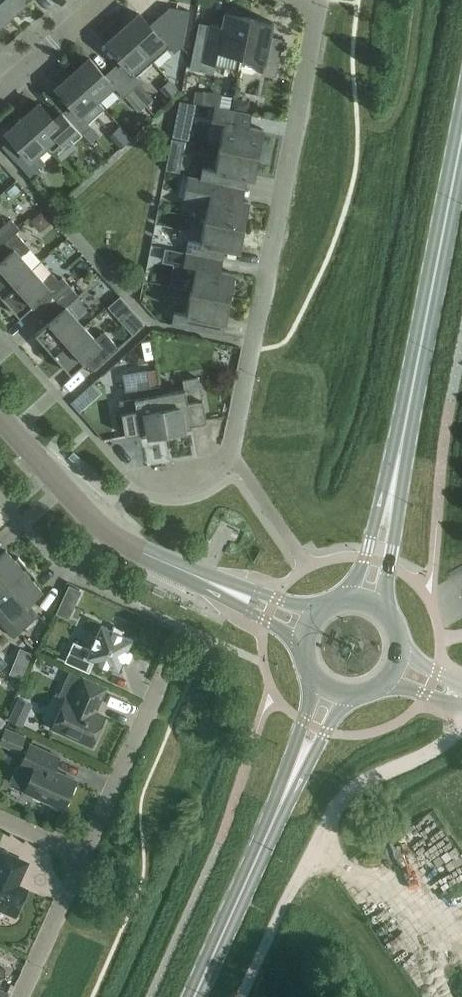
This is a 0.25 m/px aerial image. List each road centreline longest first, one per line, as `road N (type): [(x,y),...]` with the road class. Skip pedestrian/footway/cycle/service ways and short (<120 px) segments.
road 1 (residential): [(141,487),(194,489),(231,459),(319,2)]
road 2 (track): [(243,996),(335,810),(461,728)]
road 3 (secondary): [(400,455),(461,141)]
road 4 (tertiary): [(171,565),(105,534),(0,421)]
road 5 (secondary): [(195,996),(278,810)]
road 6 (residential): [(87,857),(157,689)]
road 7 (tertiary): [(171,565),(193,586),(264,619),(306,652)]
road 8 (secondary): [(387,616),(400,455)]
road 9 (tertiary): [(327,606),(171,565)]
road 10 (secondary): [(400,455),(355,586),(342,600)]
road 11 (residential): [(19,996),(87,857)]
road 12 (secondary): [(313,672),(278,810)]
road 13 (secondary): [(278,810),(355,692)]
road 14 (residential): [(0,90),(100,0)]

